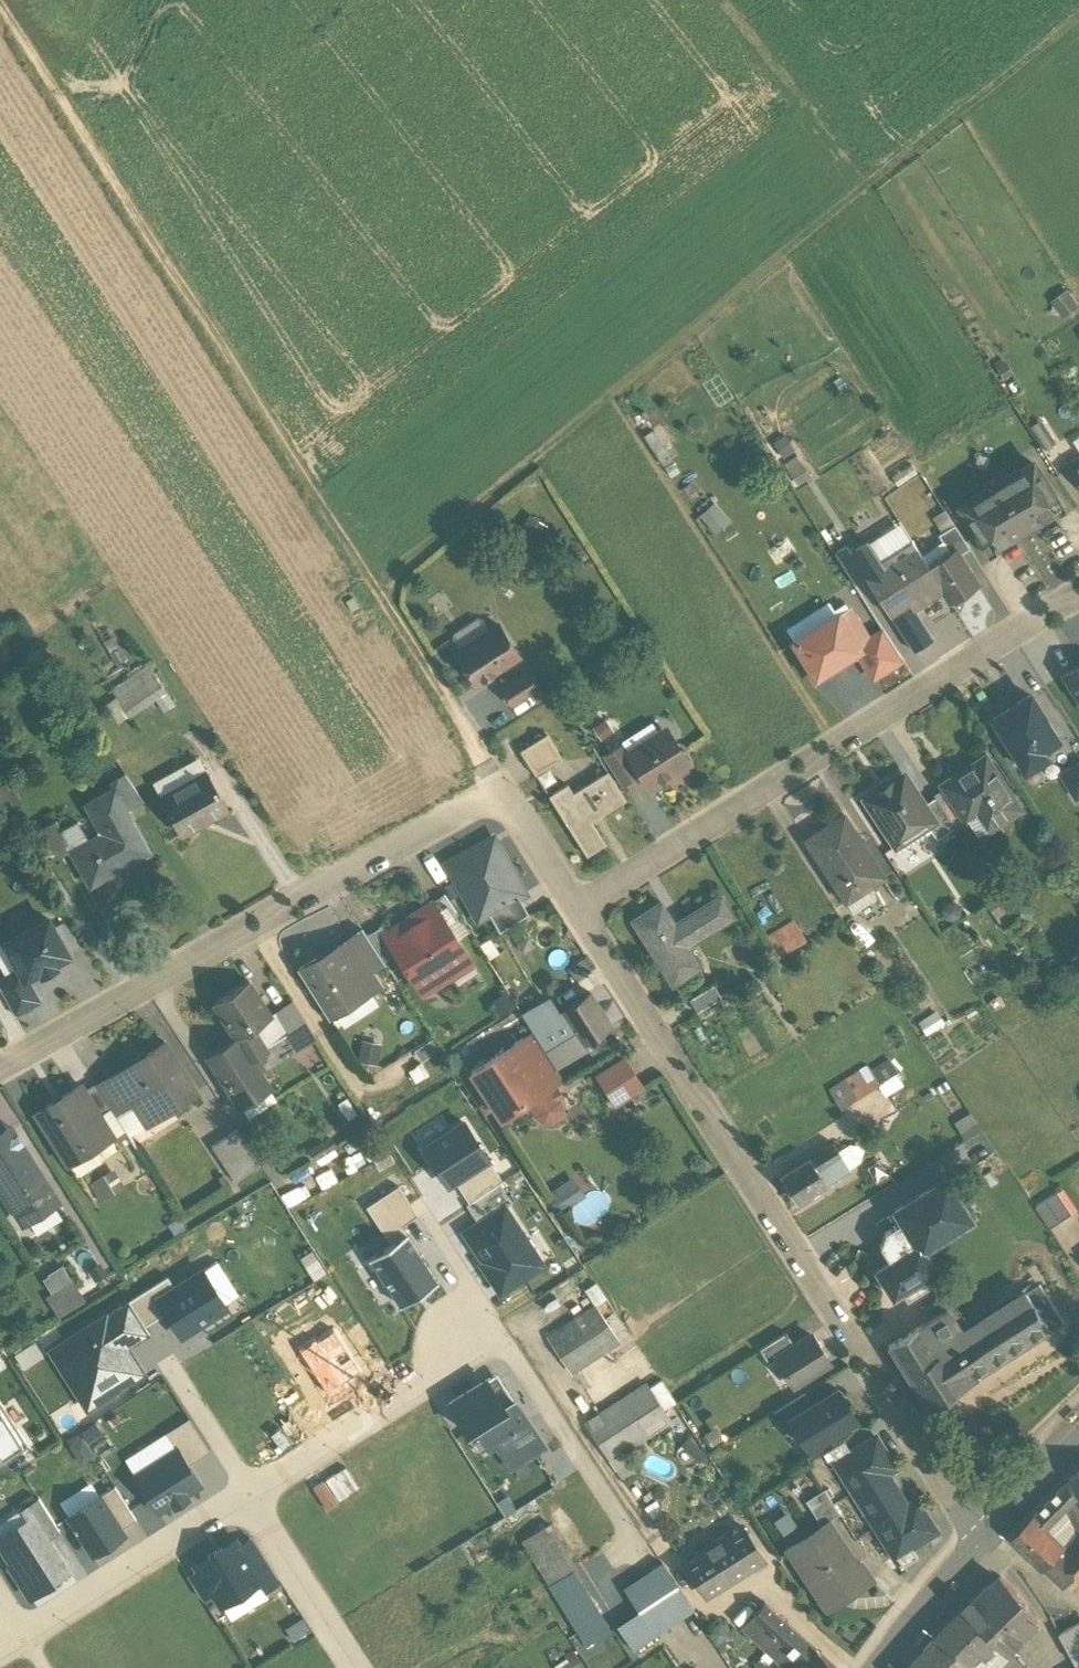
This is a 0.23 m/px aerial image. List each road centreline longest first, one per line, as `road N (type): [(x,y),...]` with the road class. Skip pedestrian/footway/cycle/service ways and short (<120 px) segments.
road 1 (track): [(377,591),(1078,16)]
road 2 (residential): [(985,1541),(587,933)]
road 3 (track): [(377,591),(0,0)]
road 4 (residential): [(587,933),(1078,617)]
road 5 (residential): [(0,1082),(302,913),(513,811)]
road 6 (residential): [(513,811),(377,591)]
road 7 (residential): [(891,1667),(985,1541)]
road 8 (residential): [(587,933),(513,811)]
road 9 (residential): [(985,1541),(1078,1452)]

